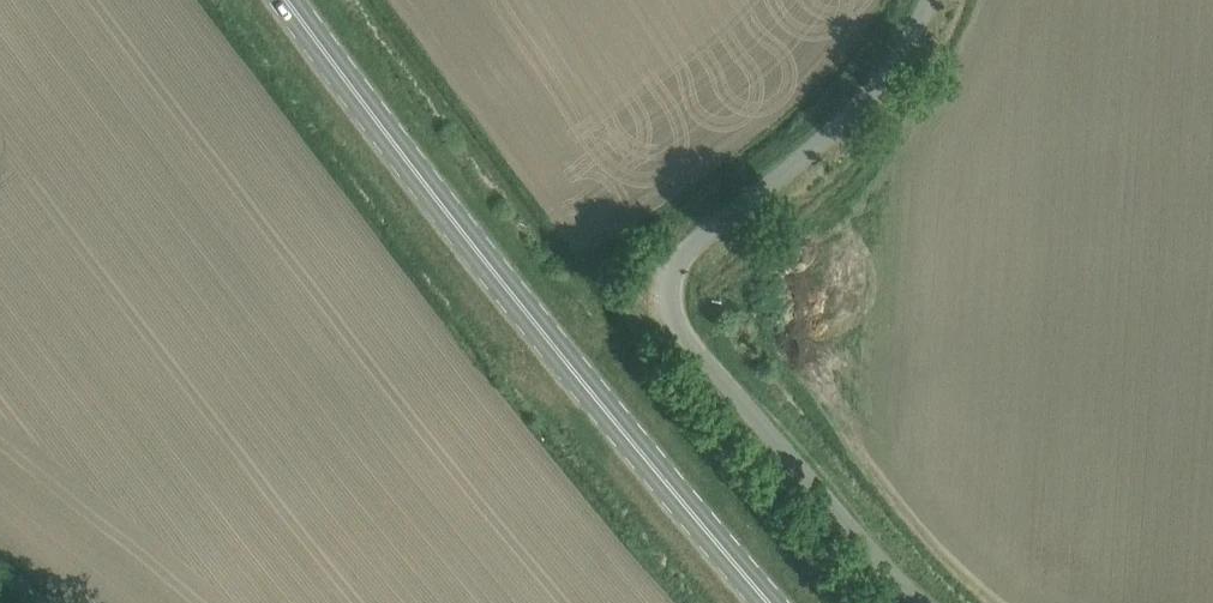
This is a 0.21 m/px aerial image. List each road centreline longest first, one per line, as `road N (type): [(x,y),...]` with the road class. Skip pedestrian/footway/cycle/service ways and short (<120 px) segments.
road 1 (unclassified): [(922,602),(675,326),(669,296),(690,248),(877,85),(930,0)]
road 2 (secondary): [(782,602),(590,385),(278,0)]

